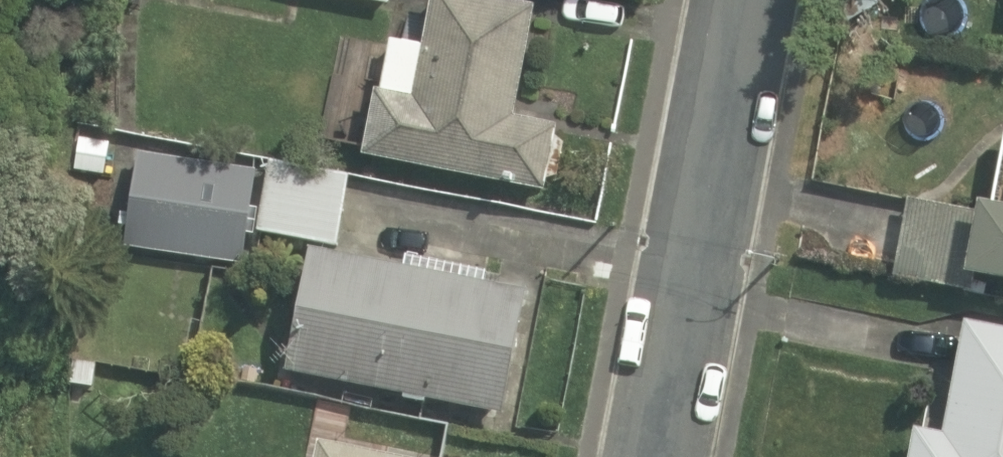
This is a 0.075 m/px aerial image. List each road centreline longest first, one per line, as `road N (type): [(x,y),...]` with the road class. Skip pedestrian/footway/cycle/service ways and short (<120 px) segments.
road 1 (unclassified): [(658,456),(743,0)]

